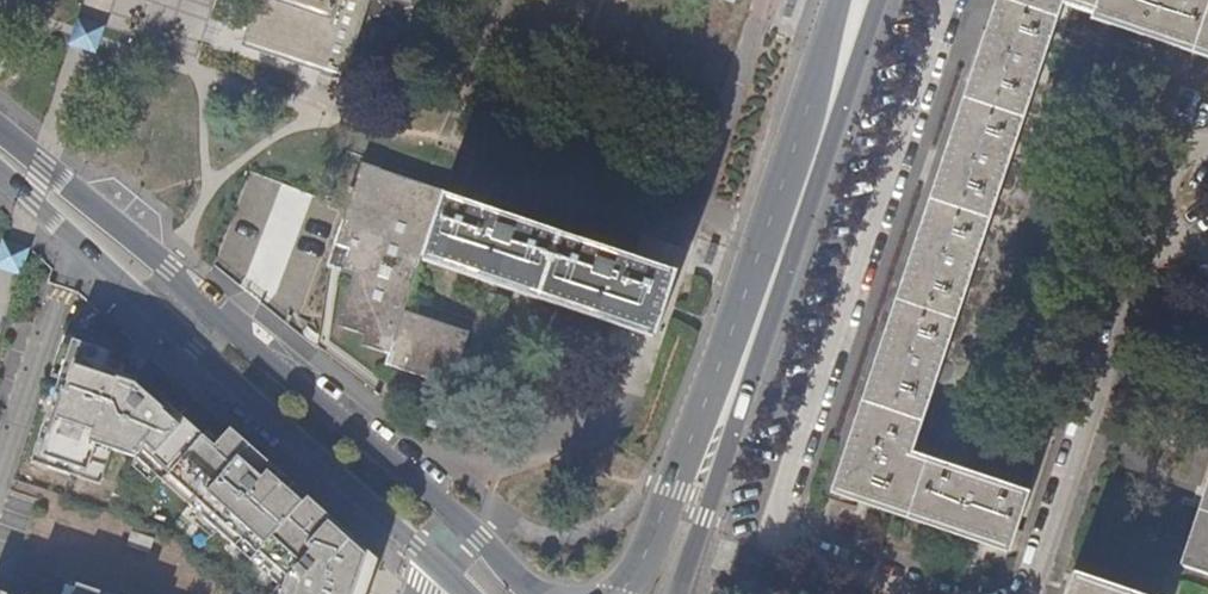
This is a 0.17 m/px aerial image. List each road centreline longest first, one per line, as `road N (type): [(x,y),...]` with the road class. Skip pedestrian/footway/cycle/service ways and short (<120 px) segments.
road 1 (residential): [(536,593),(47,169),(0,142)]
road 2 (residential): [(0,169),(466,593)]
road 3 (secondary): [(860,0),(770,276),(650,593)]

